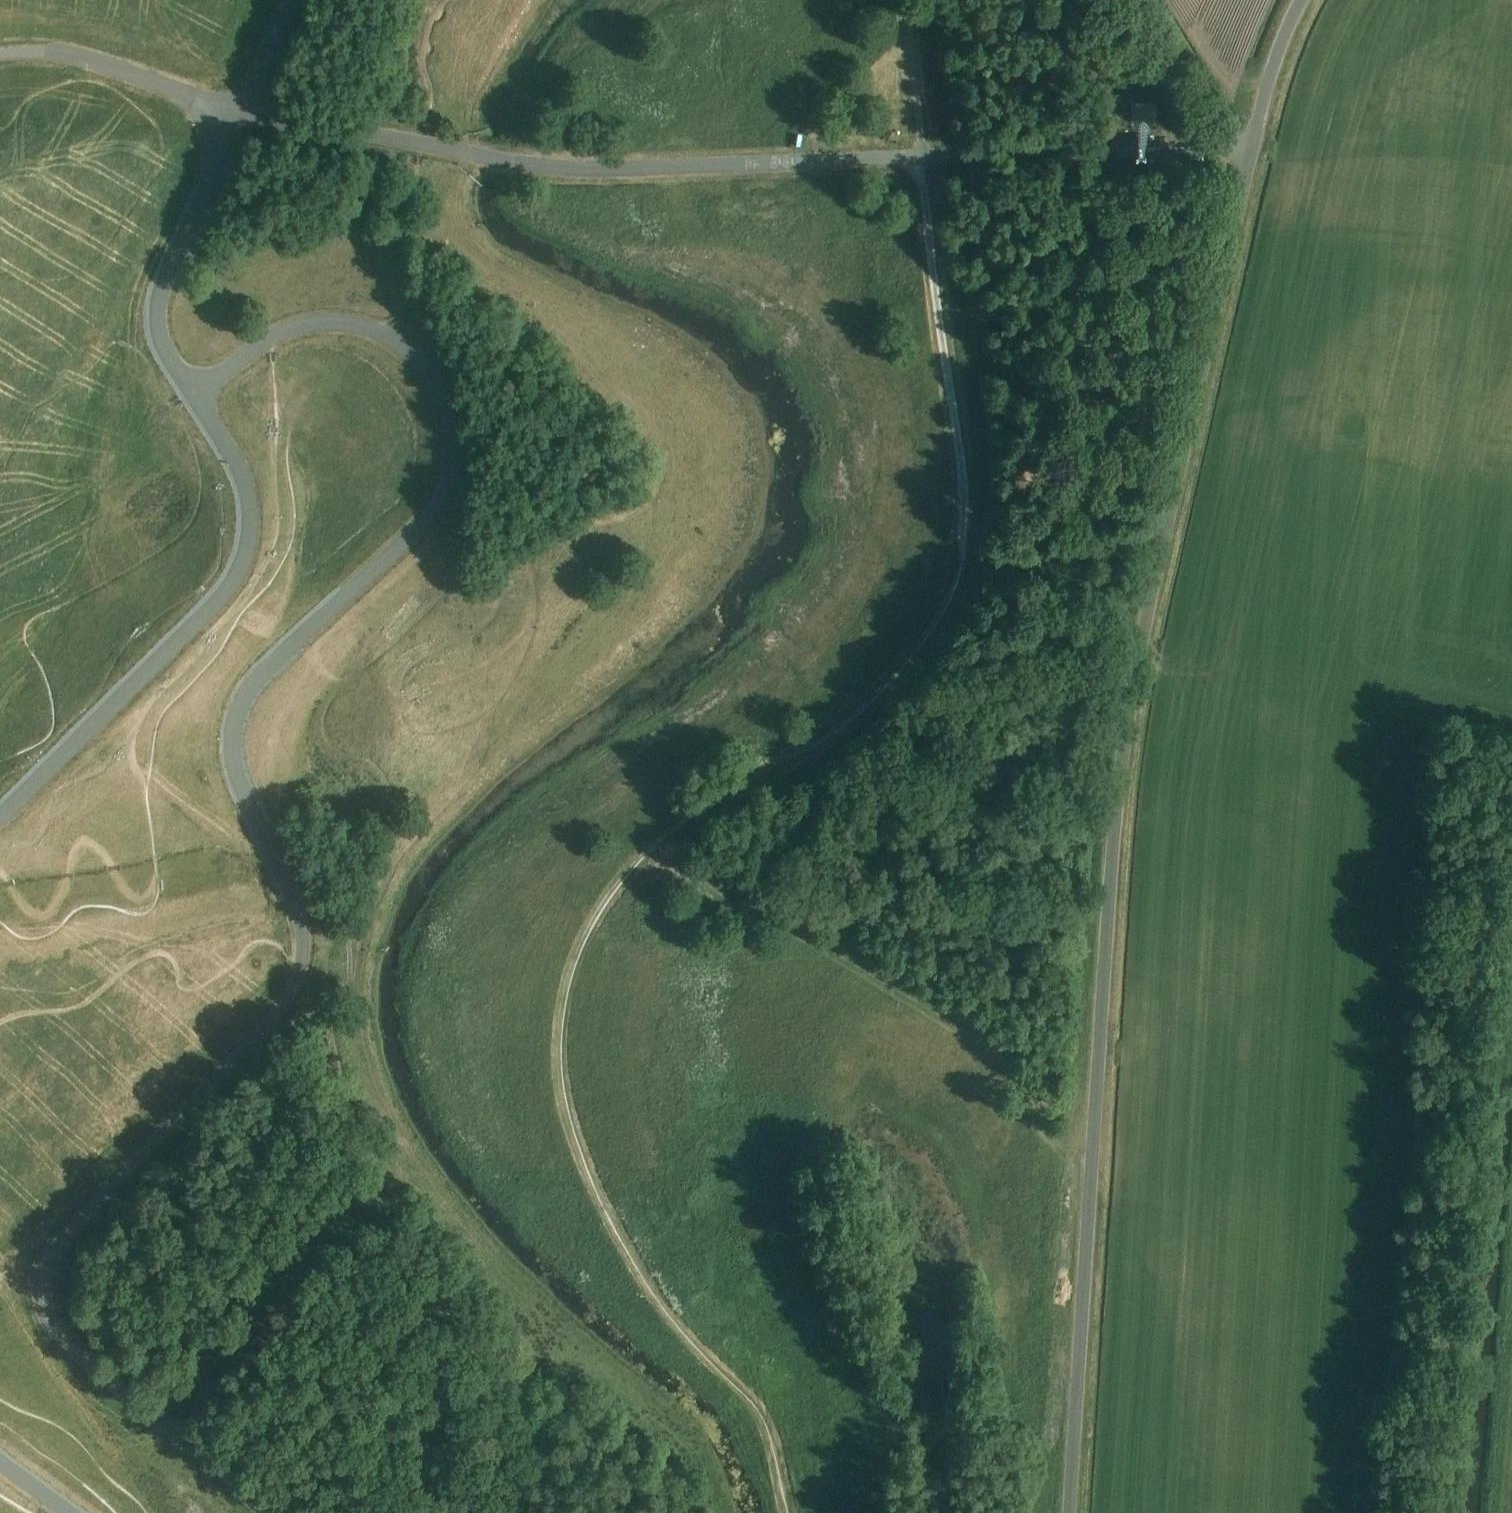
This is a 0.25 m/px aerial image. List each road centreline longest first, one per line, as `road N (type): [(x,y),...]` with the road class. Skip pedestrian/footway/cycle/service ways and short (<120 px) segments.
road 1 (unclassified): [(1071,1512),(1110,902),(1132,696),(1267,86),(1301,0)]
road 2 (track): [(963,557),(981,569),(1035,569),(1170,518)]

